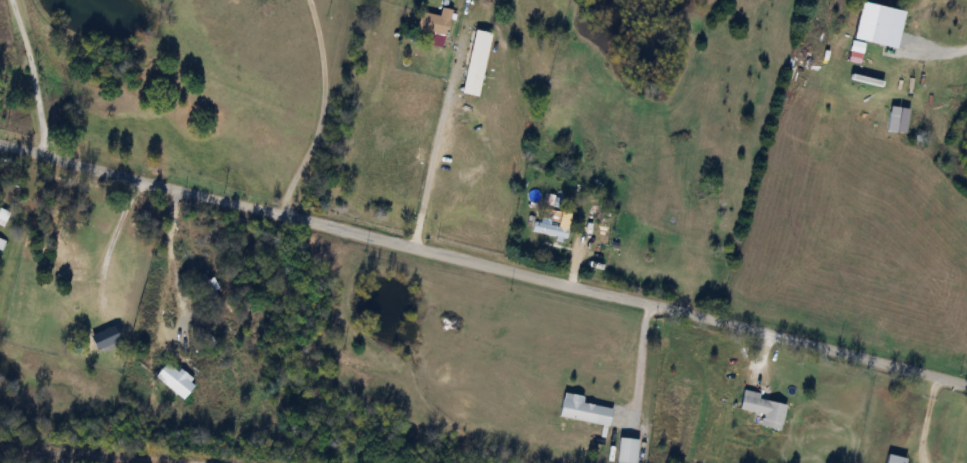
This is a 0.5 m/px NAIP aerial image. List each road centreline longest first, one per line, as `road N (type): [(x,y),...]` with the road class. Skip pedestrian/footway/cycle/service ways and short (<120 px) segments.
road 1 (residential): [(966,383),(0,144)]

